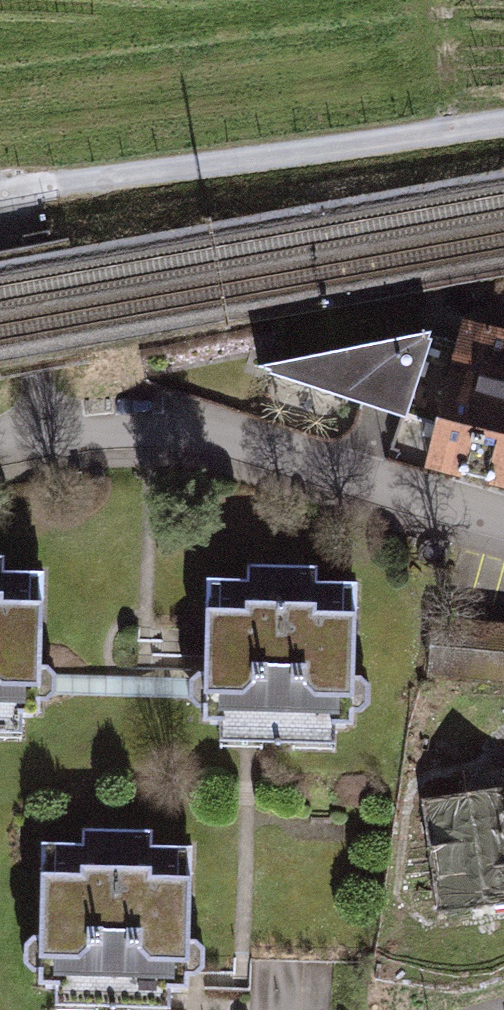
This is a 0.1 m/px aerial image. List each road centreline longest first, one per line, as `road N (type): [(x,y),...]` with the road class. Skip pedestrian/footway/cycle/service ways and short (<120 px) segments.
road 1 (residential): [(0,446),(49,439),(186,445),(503,519)]
road 2 (track): [(17,188),(503,118)]

